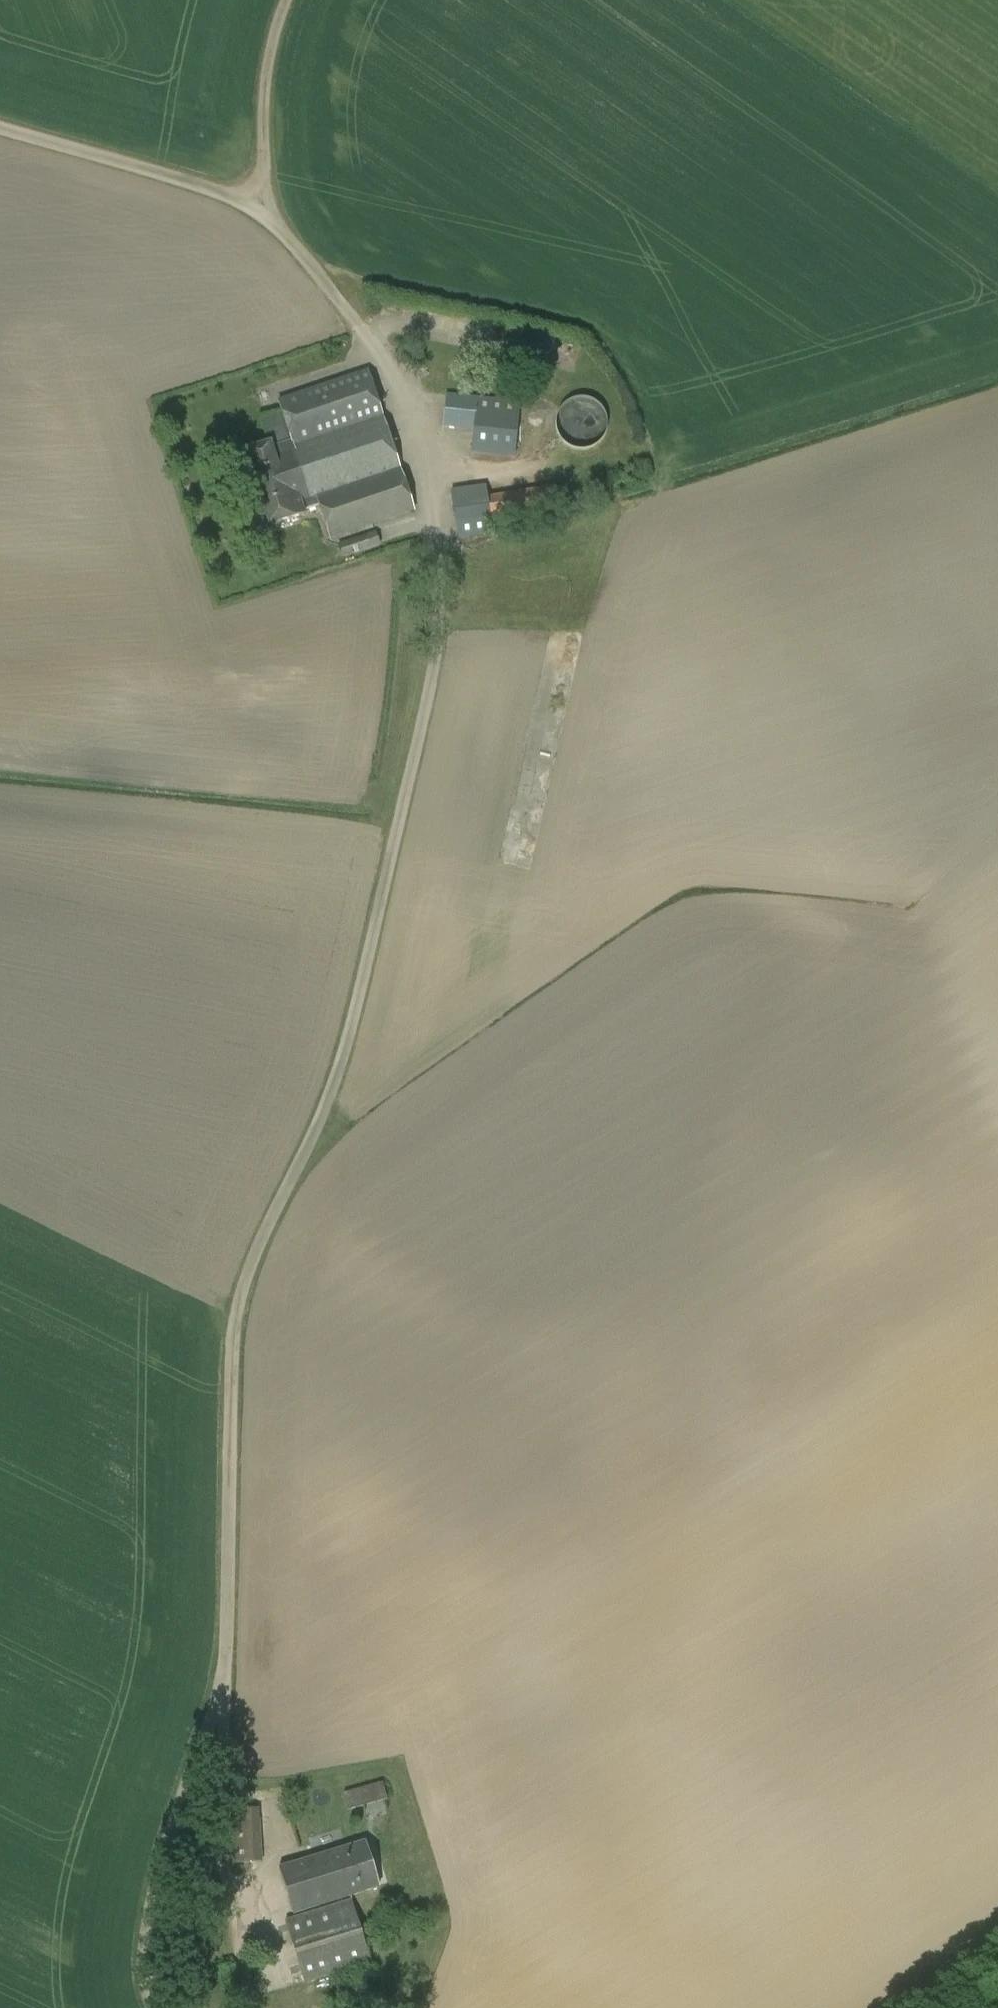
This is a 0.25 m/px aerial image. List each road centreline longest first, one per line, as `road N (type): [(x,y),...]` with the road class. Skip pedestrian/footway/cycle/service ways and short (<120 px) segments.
road 1 (unclassified): [(433,525),(432,673),(348,1043),(315,1134),(247,1271),(235,1320),(222,1822),(247,2007)]

